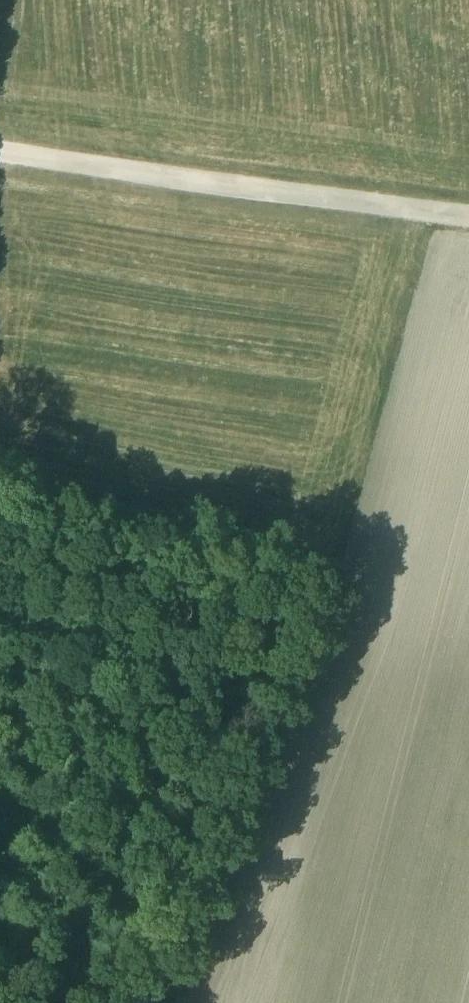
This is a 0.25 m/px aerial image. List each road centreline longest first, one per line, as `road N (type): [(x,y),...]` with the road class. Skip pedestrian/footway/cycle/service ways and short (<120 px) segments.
road 1 (track): [(0,150),(468,222)]

